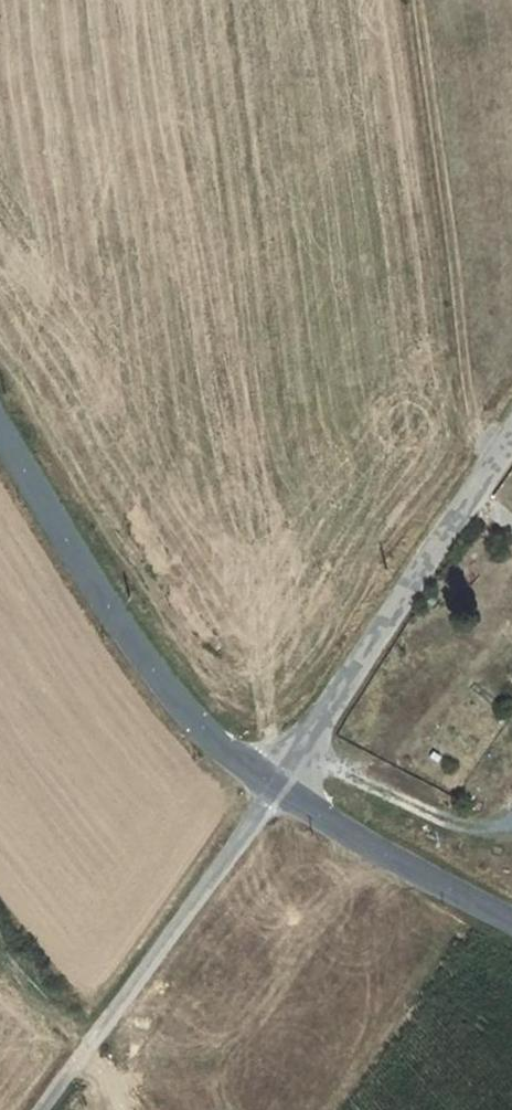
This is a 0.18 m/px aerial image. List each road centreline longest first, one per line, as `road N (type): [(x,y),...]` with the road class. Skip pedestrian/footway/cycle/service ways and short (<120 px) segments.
road 1 (tertiary): [(0,427),(139,654),(206,731),(280,787)]
road 2 (unclassified): [(280,787),(511,428)]
road 3 (unclassified): [(41,1109),(280,787)]
road 4 (tertiary): [(280,787),(511,919)]
road 5 (track): [(83,1052),(0,945)]

